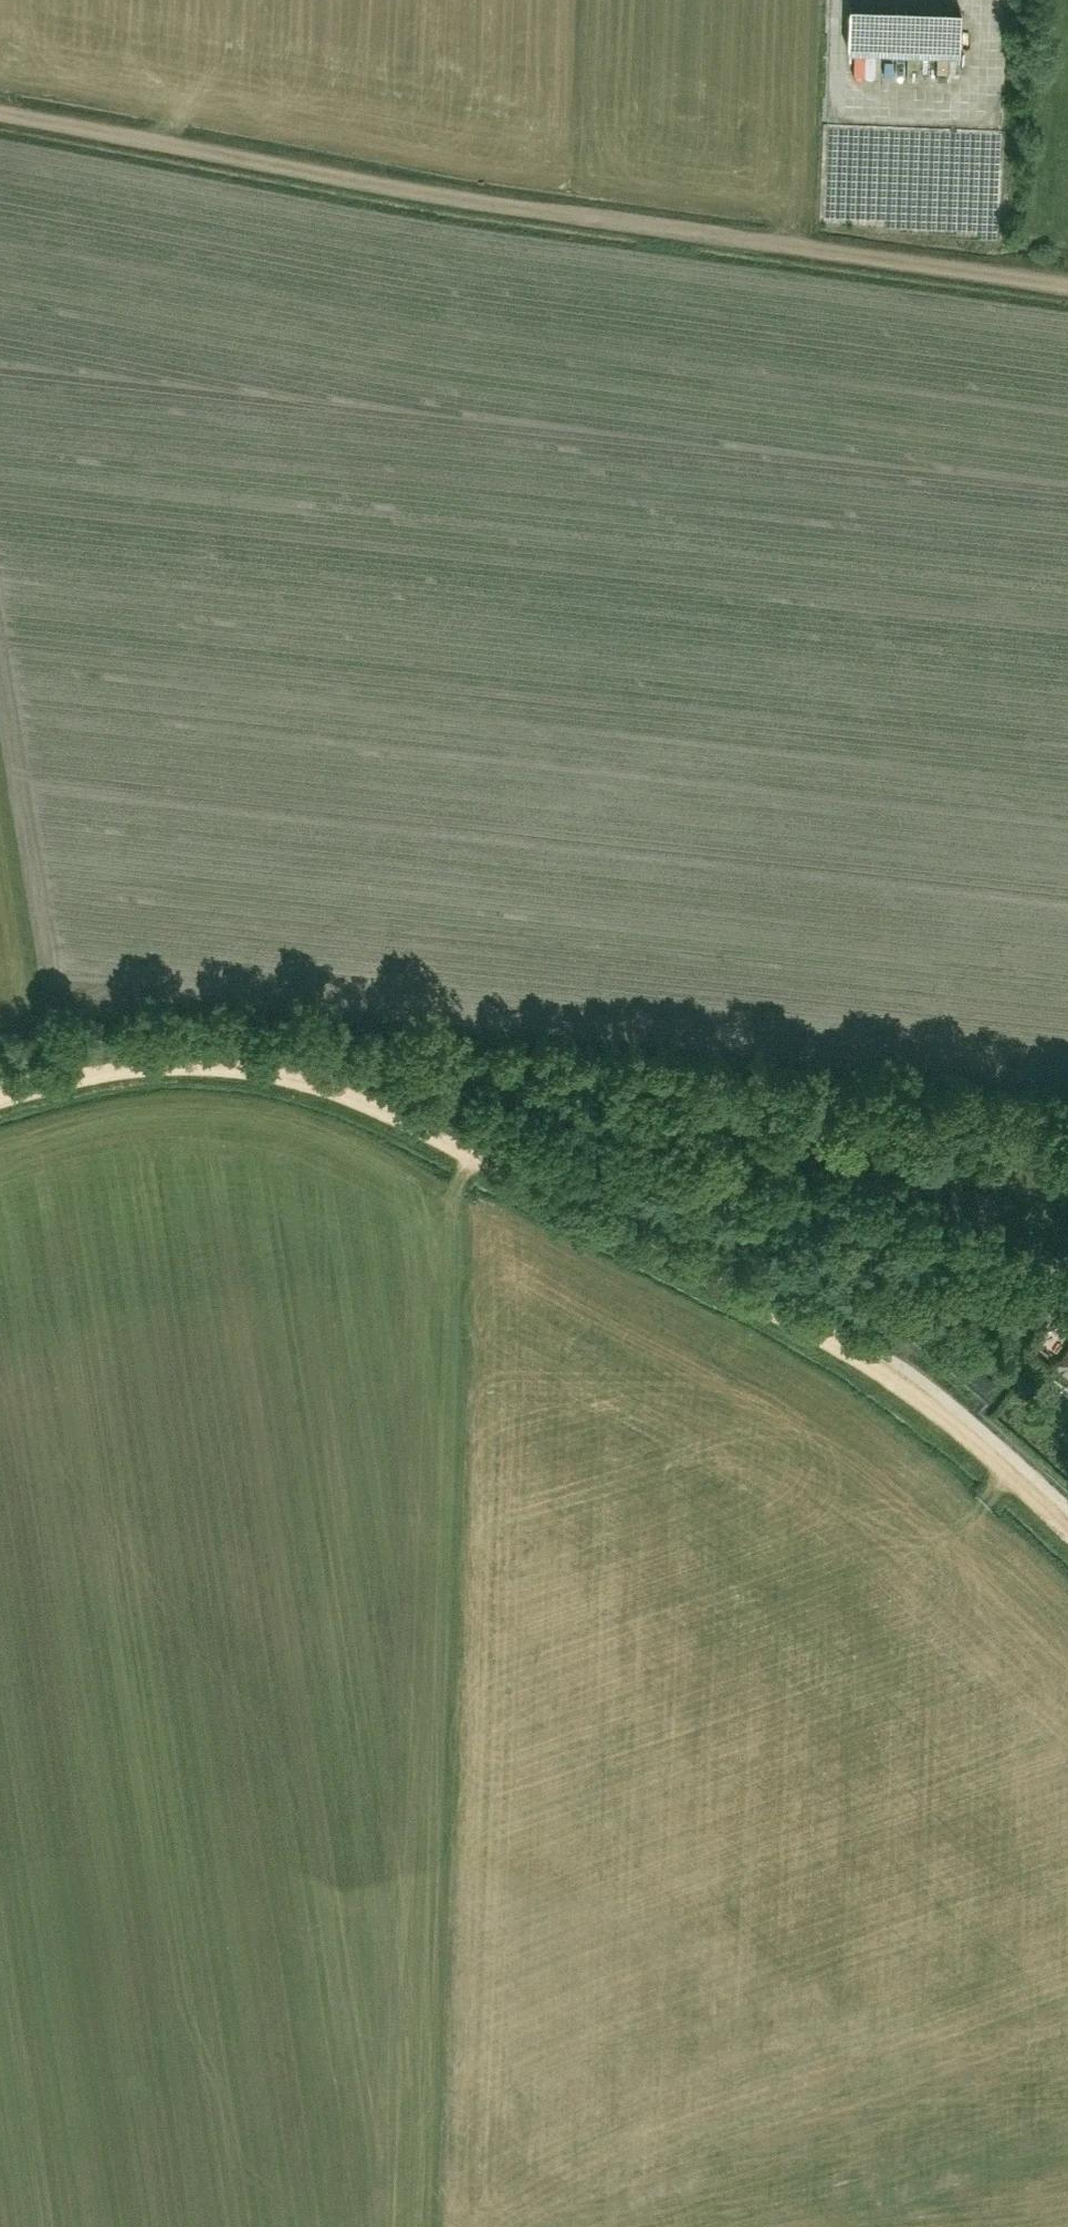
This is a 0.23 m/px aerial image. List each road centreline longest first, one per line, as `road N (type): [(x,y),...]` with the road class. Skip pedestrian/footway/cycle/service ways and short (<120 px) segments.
road 1 (track): [(1067,1524),(951,1422),(773,1311),(315,1083),(216,1063),(168,1063),(110,1067),(0,1095)]
road 2 (track): [(0,107),(455,193),(1067,281)]

